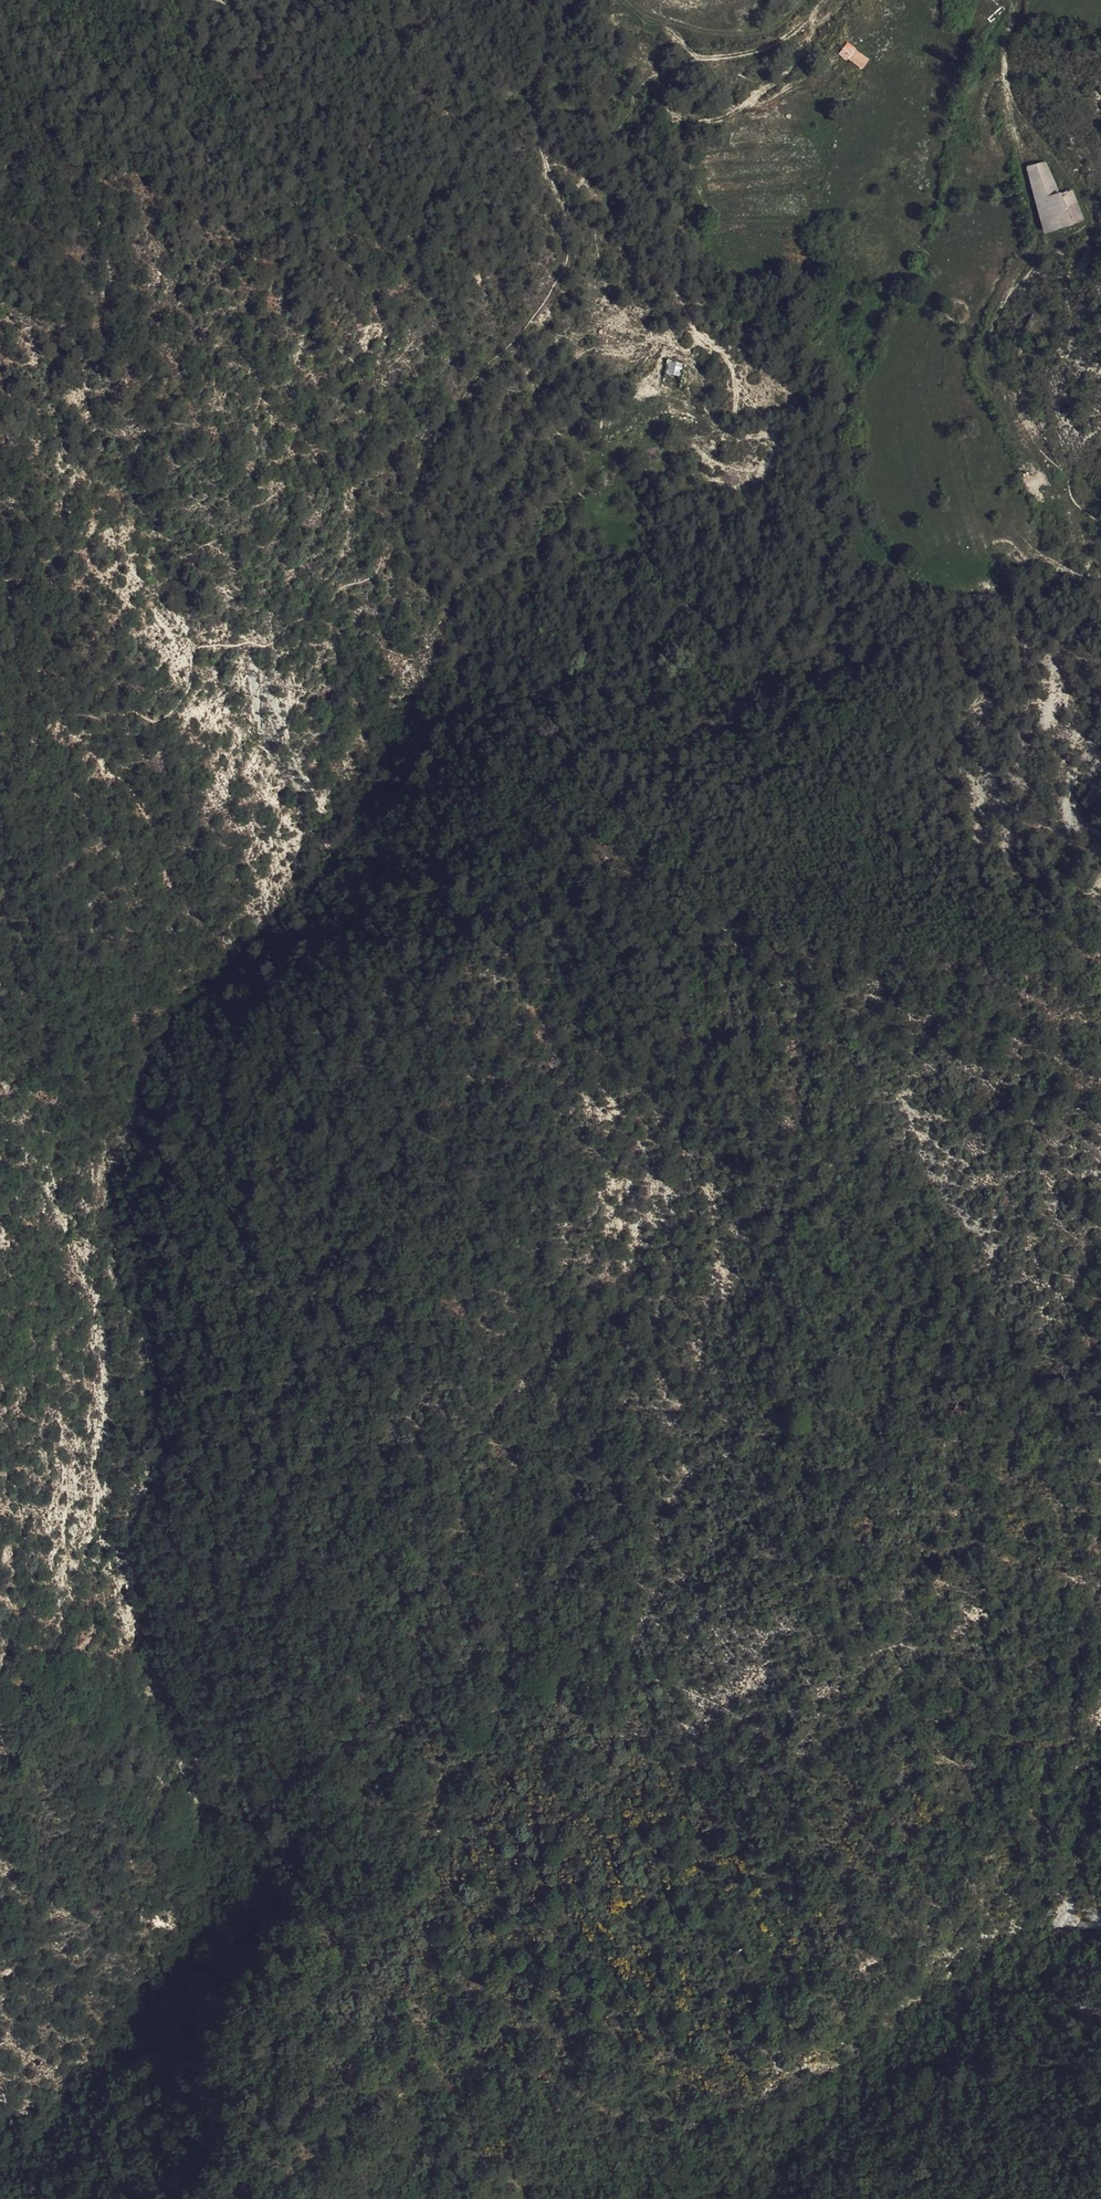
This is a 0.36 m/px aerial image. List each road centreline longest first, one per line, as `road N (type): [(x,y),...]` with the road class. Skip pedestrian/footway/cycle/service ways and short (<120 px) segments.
road 1 (track): [(695,56),(766,47),(824,0)]
road 2 (track): [(695,332),(727,360),(742,435),(767,434)]

